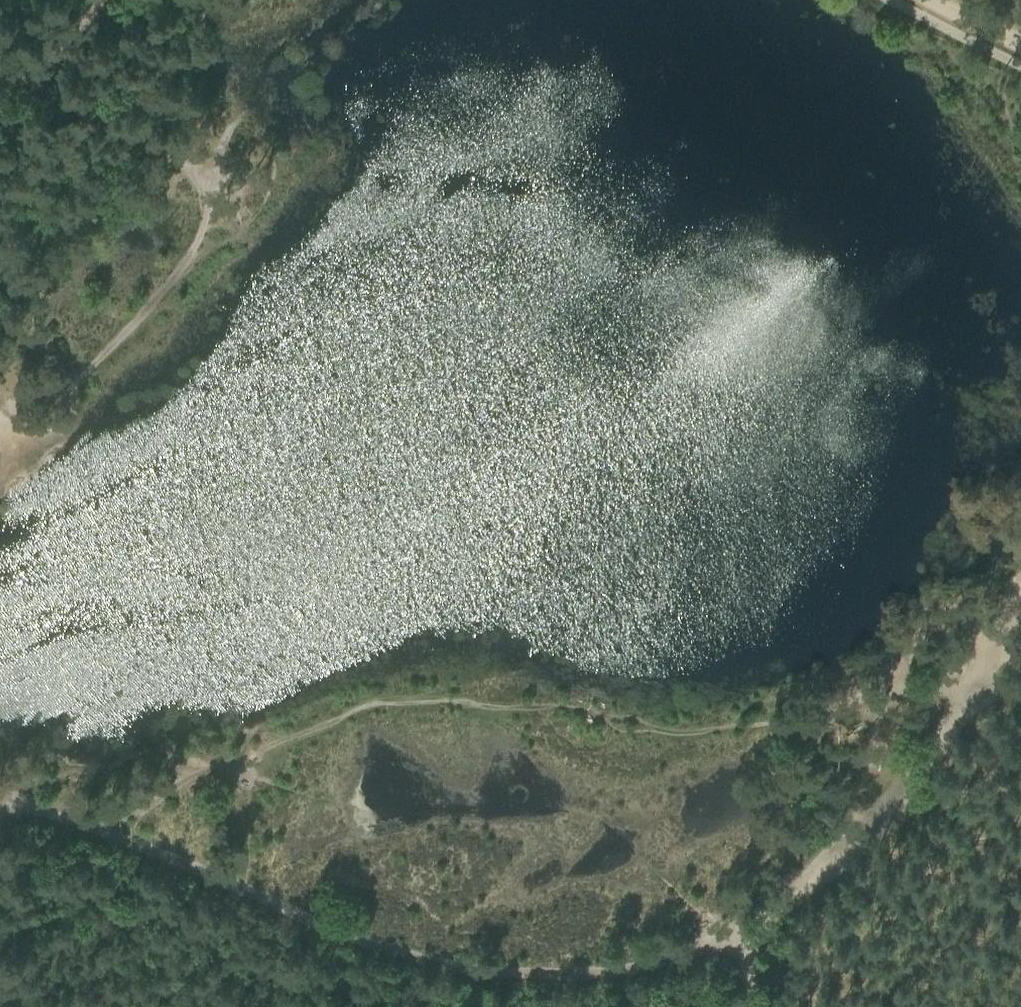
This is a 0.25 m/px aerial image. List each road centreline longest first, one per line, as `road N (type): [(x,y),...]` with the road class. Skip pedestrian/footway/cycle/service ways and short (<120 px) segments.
road 1 (track): [(749,937),(650,967),(465,969),(402,954),(0,799)]
road 2 (track): [(749,937),(845,857),(963,676)]
road 3 (track): [(245,222),(210,175),(0,55)]
road 4 (track): [(0,118),(104,0)]

